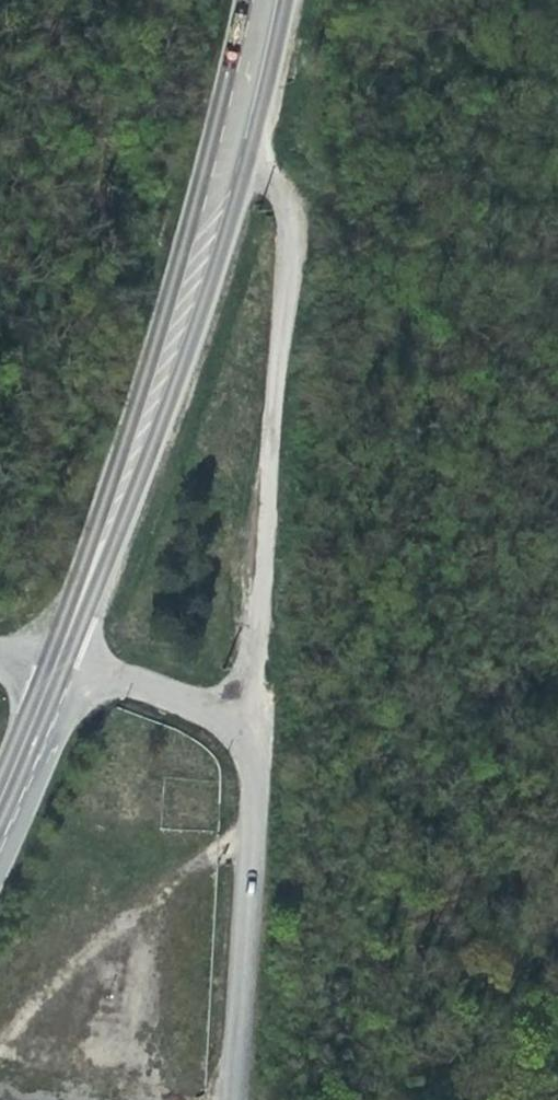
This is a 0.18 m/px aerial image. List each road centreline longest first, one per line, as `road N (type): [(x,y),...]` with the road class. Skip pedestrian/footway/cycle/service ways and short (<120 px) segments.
road 1 (unclassified): [(220,117),(274,212),(257,713)]
road 2 (primary): [(84,666),(220,117)]
road 3 (unclassified): [(240,1099),(257,713)]
road 4 (primary): [(0,833),(84,666)]
road 5 (unclassified): [(257,713),(84,666)]
road 6 (primary): [(220,117),(249,0)]

